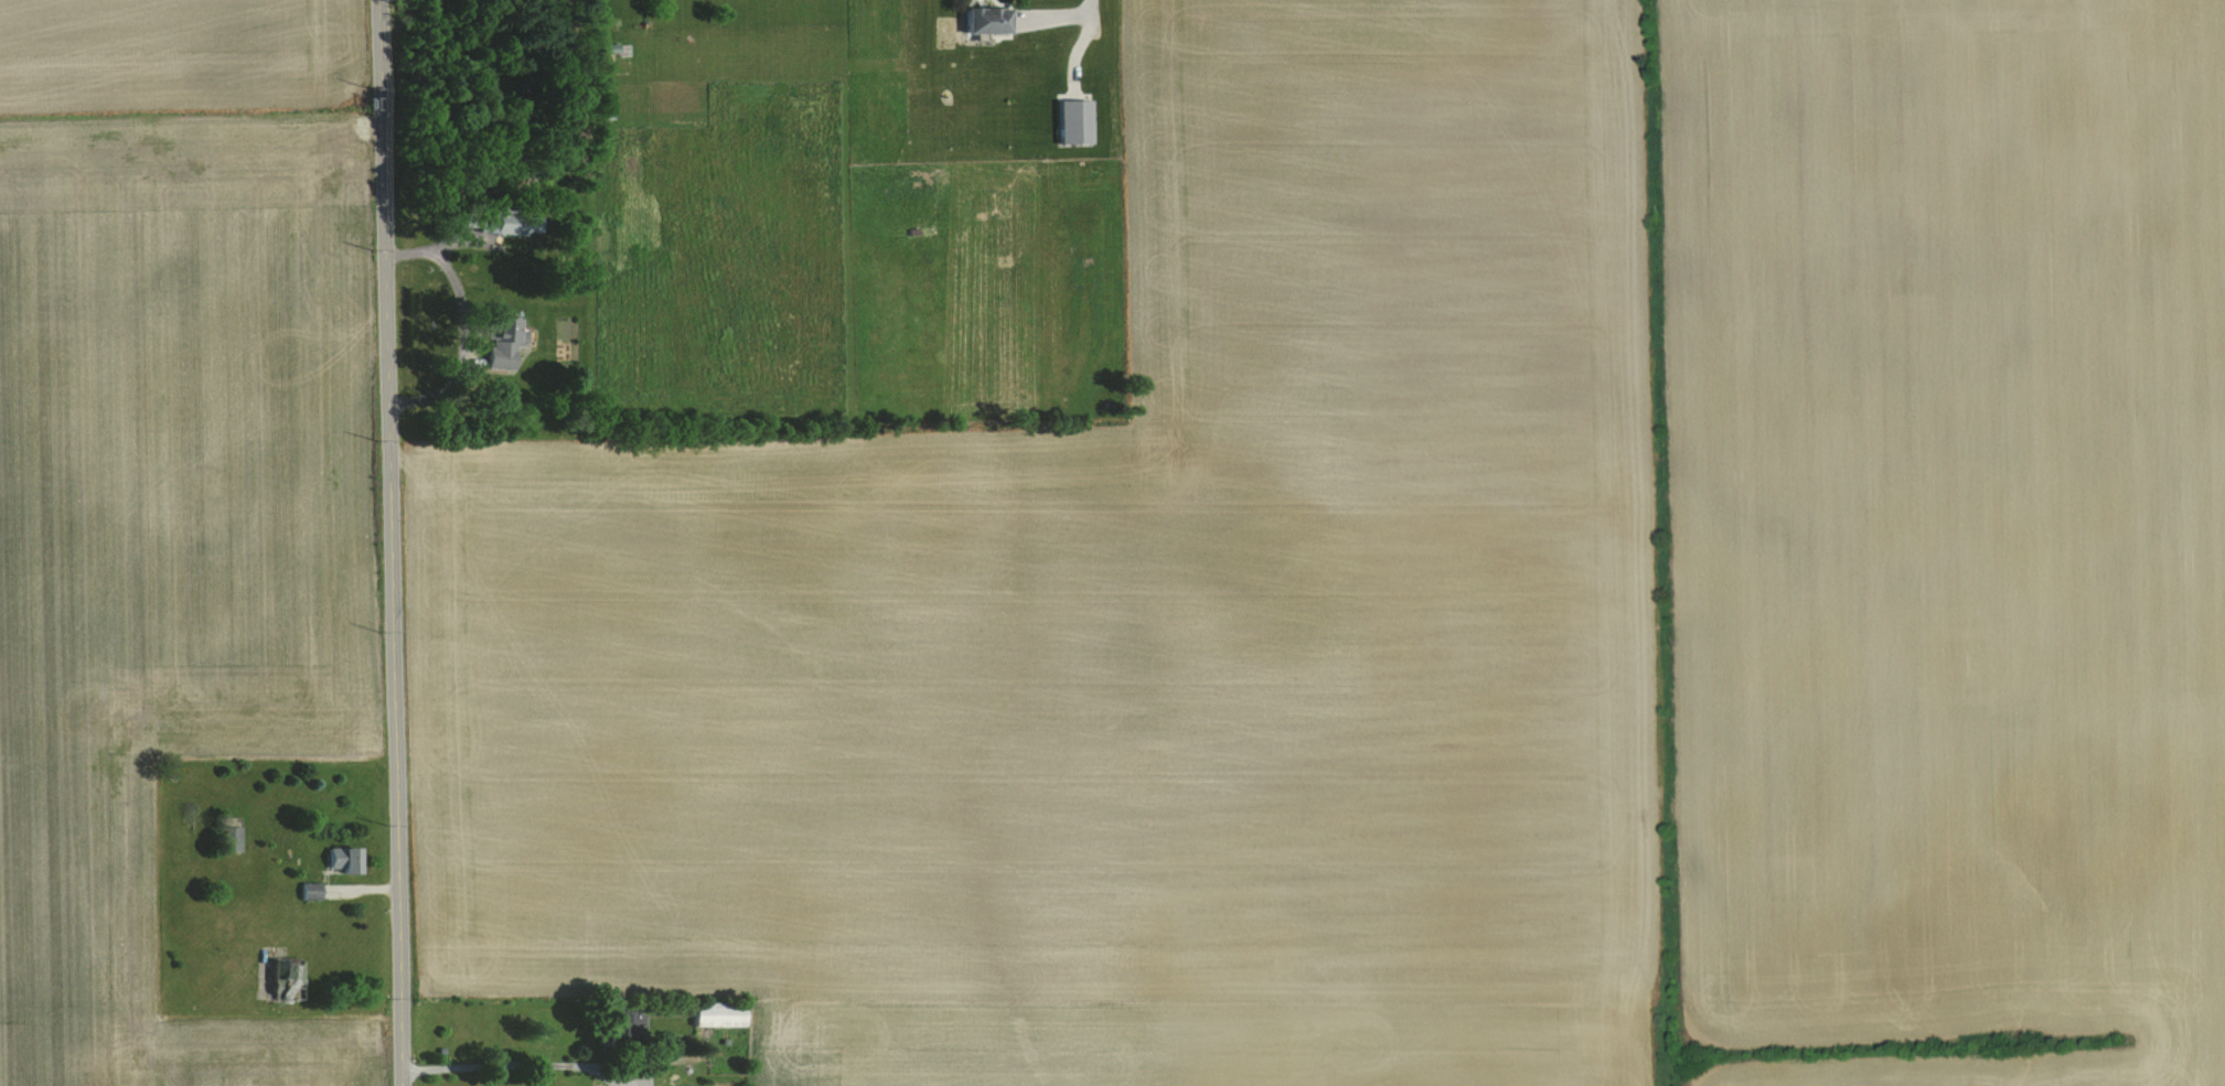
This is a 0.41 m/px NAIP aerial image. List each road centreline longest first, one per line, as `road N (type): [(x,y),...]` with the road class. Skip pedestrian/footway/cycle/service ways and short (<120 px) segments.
road 1 (residential): [(399,1085),(377,0)]

